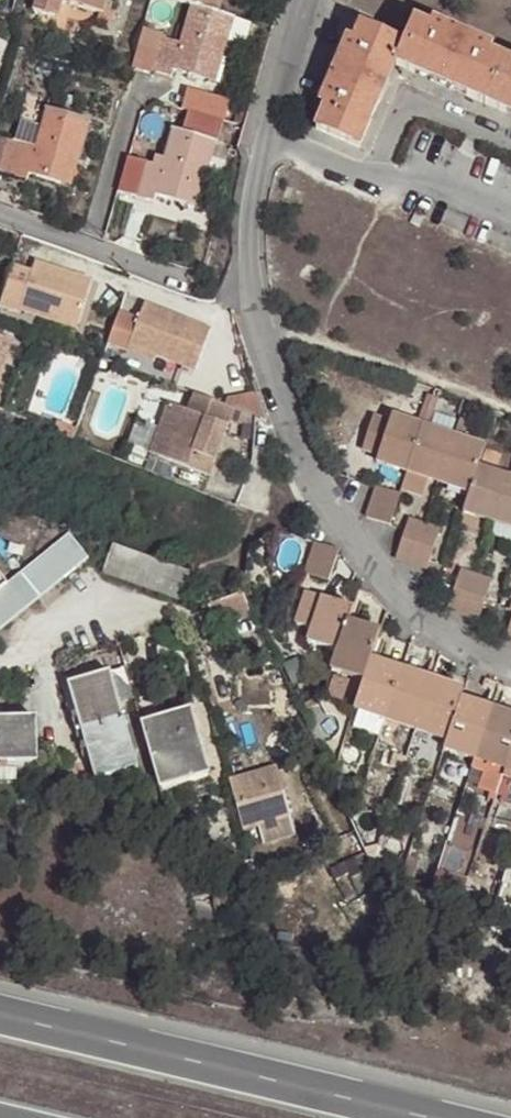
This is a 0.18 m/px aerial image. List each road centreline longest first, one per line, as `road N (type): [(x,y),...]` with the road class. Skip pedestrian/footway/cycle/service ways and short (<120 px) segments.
road 1 (residential): [(301,0),(247,247),(248,312),(297,437),(388,583),(466,657),(510,678)]
road 2 (motorway): [(430,1117),(0,1014)]

